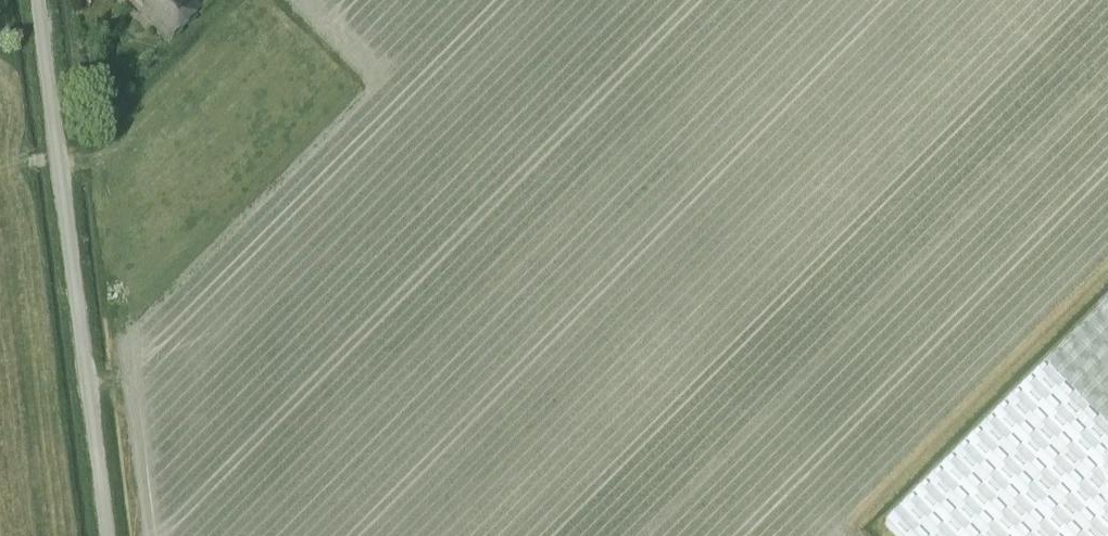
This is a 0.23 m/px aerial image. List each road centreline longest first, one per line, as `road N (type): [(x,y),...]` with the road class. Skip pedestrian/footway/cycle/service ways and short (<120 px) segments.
road 1 (unclassified): [(109,535),(40,0)]

